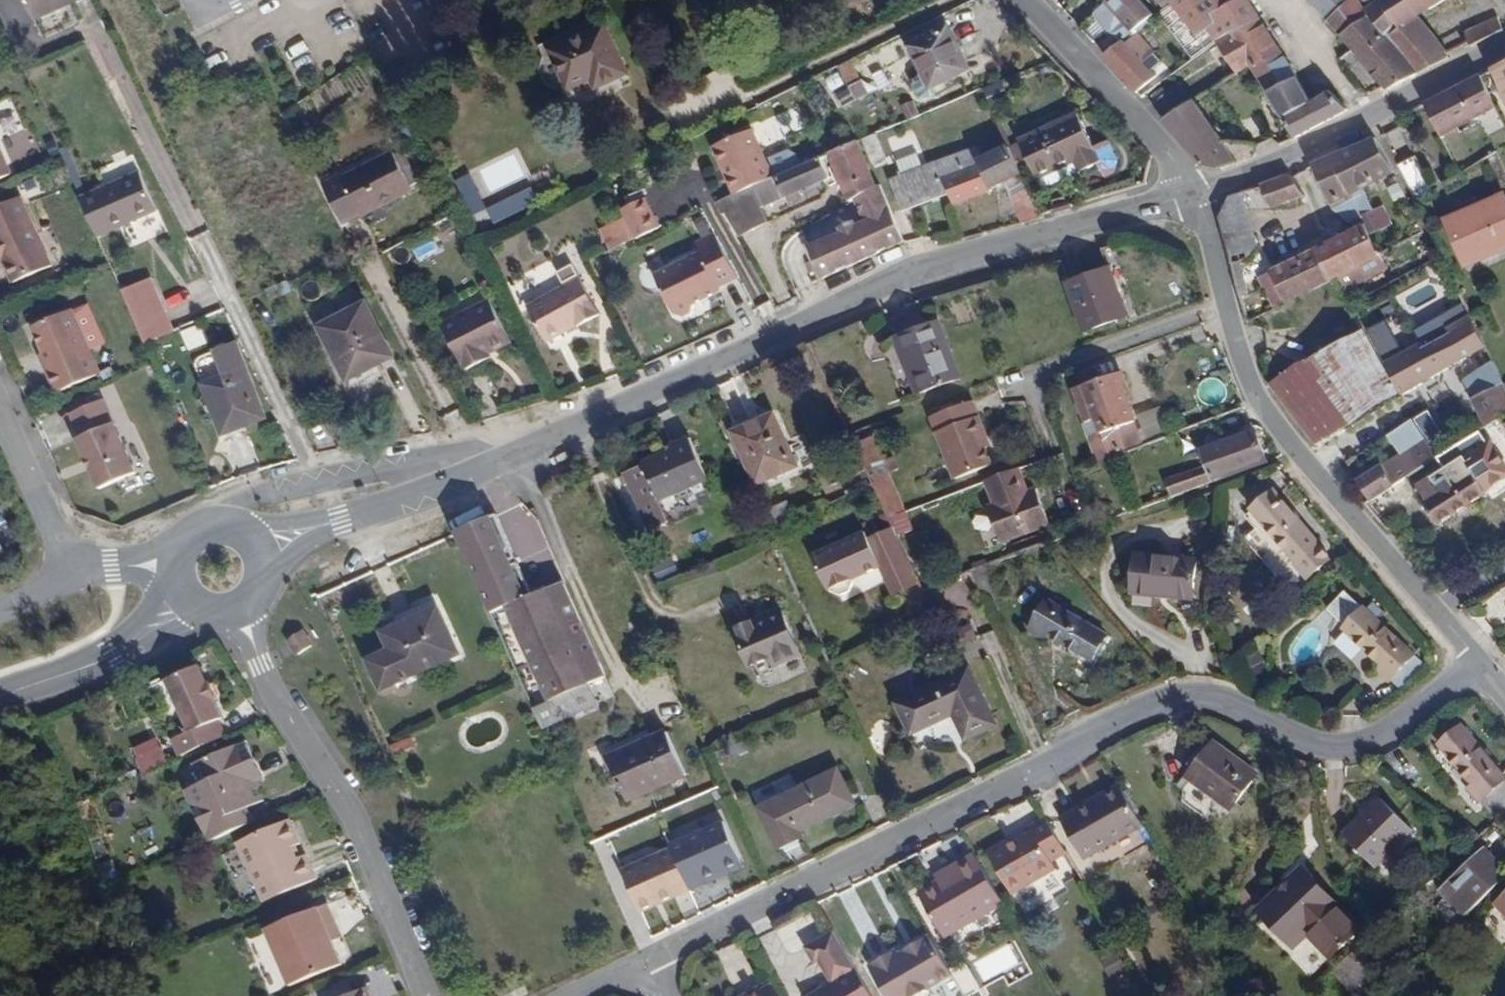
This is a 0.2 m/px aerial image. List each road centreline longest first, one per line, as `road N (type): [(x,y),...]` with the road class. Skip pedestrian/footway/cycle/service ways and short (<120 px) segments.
road 1 (residential): [(1483,671),(1344,748),(1175,698),(576,995)]
road 2 (tertiary): [(1195,193),(918,273),(444,490),(336,523)]
road 3 (residential): [(1483,671),(1259,395),(1195,193)]
road 4 (residential): [(427,995),(345,816),(236,609)]
road 5 (tertiary): [(1195,193),(1504,48)]
road 6 (residential): [(0,402),(75,566),(177,571)]
road 7 (residential): [(1195,193),(1032,0)]
road 8 (tertiary): [(128,644),(0,695)]

